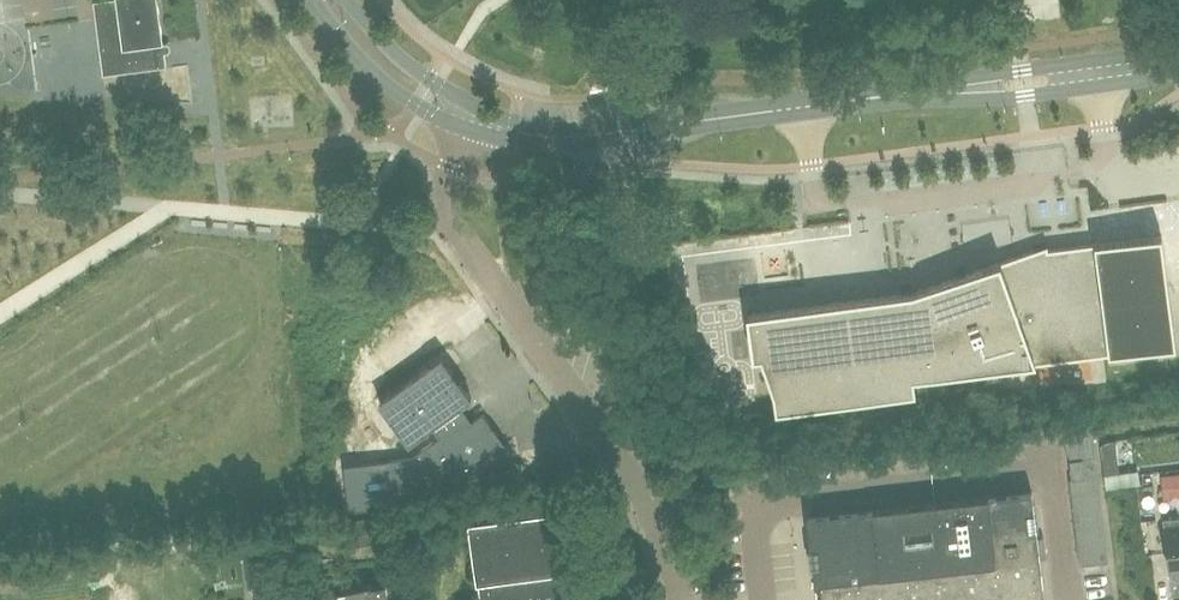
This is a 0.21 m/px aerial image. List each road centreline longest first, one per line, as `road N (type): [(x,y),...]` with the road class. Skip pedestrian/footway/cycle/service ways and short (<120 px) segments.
road 1 (residential): [(675,599),(656,509),(453,222),(448,181),(465,128)]
road 2 (tertiary): [(1178,49),(933,81),(882,97)]
road 3 (tertiary): [(882,97),(992,100),(1178,76)]
road 4 (tertiary): [(882,97),(591,136)]
road 5 (tertiary): [(317,0),(375,74),(465,128)]
road 6 (tertiary): [(473,105),(397,56),(348,0)]
road 7 (tertiary): [(465,128),(572,144),(591,136)]
road 8 (tertiary): [(591,136),(515,123),(473,105)]

